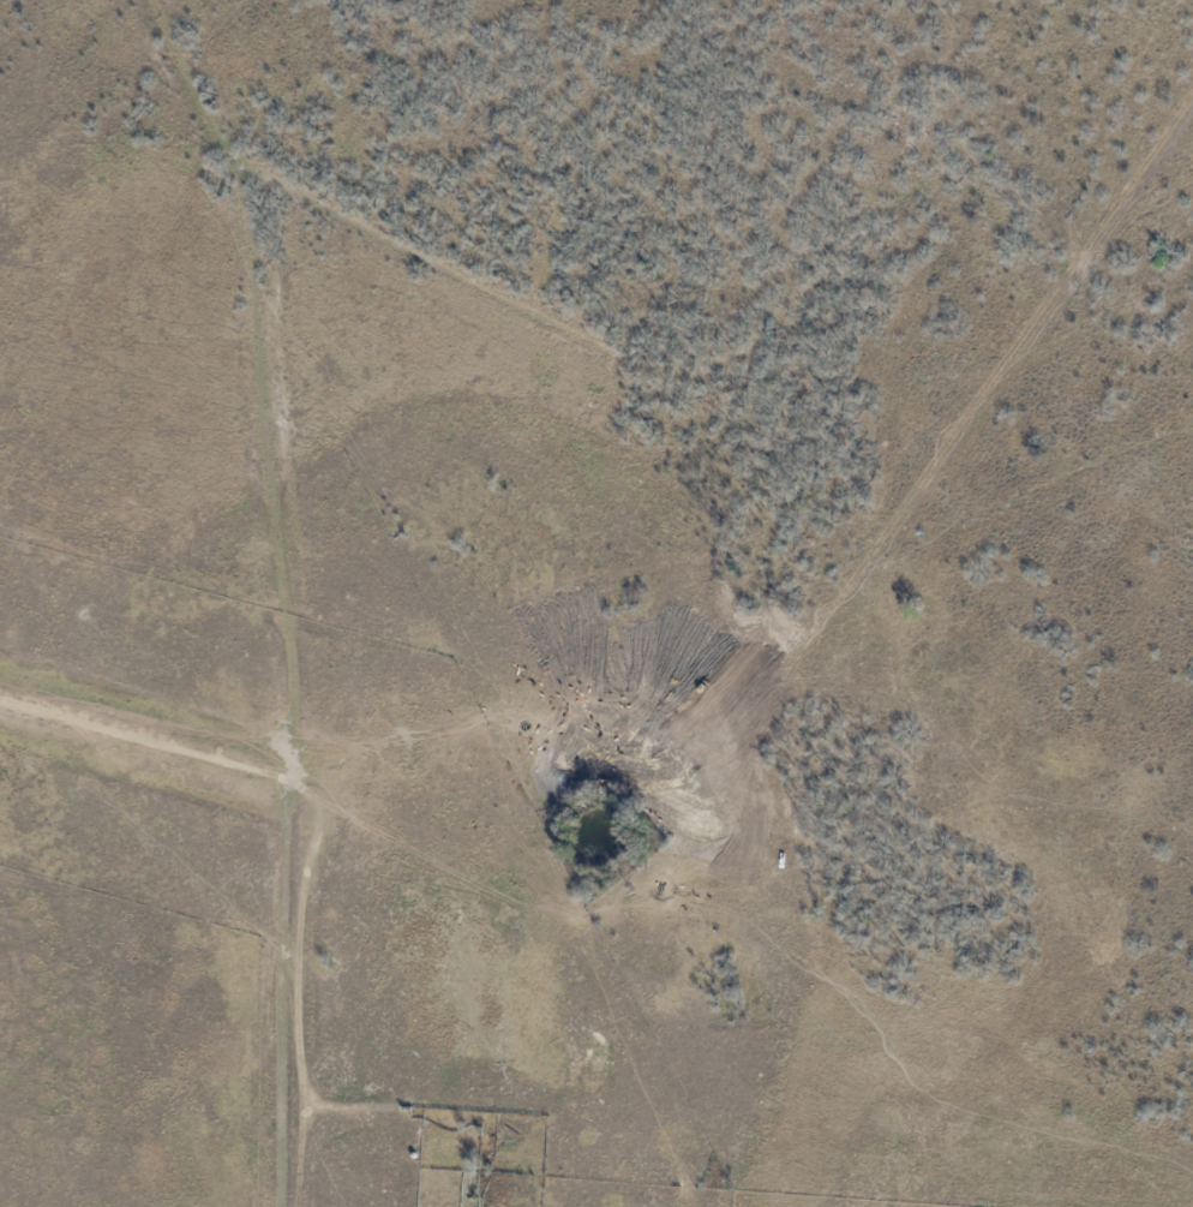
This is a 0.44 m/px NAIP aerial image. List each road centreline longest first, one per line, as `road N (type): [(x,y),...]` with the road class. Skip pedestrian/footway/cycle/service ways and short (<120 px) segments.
road 1 (track): [(0,702),(308,794),(322,823),(301,898),(301,1206)]

